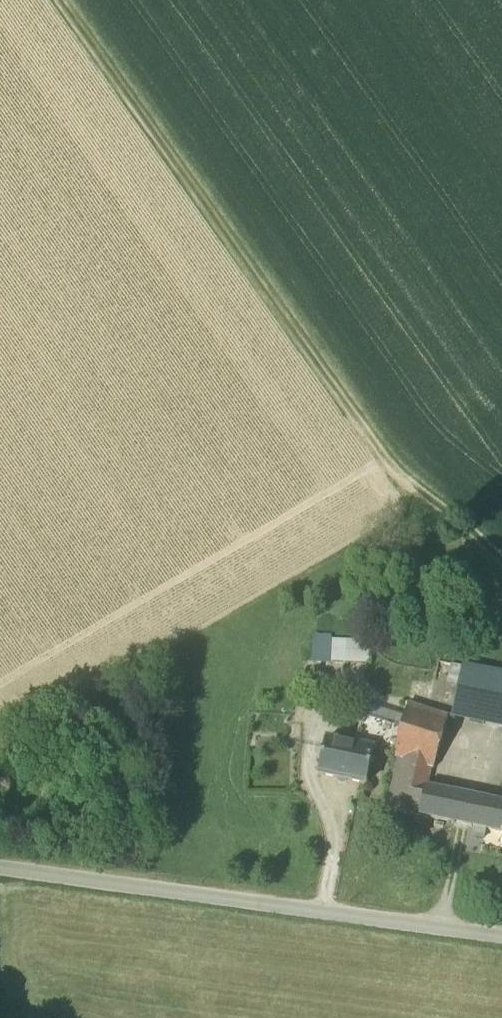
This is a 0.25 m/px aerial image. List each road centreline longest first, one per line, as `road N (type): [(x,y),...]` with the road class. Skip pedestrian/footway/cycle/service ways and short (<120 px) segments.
road 1 (track): [(62,0),(419,502),(501,566)]
road 2 (residential): [(501,938),(0,867)]

